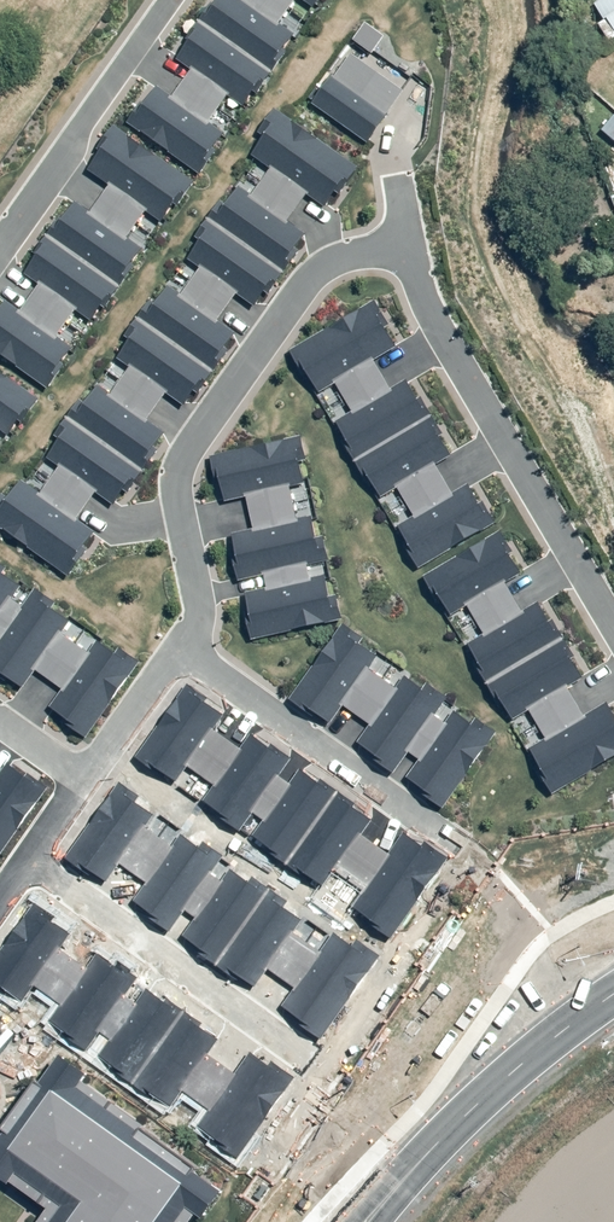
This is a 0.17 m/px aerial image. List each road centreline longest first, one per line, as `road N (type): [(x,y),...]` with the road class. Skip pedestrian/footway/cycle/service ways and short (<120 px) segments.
road 1 (secondary): [(364,1221),(525,1063),(613,995)]

